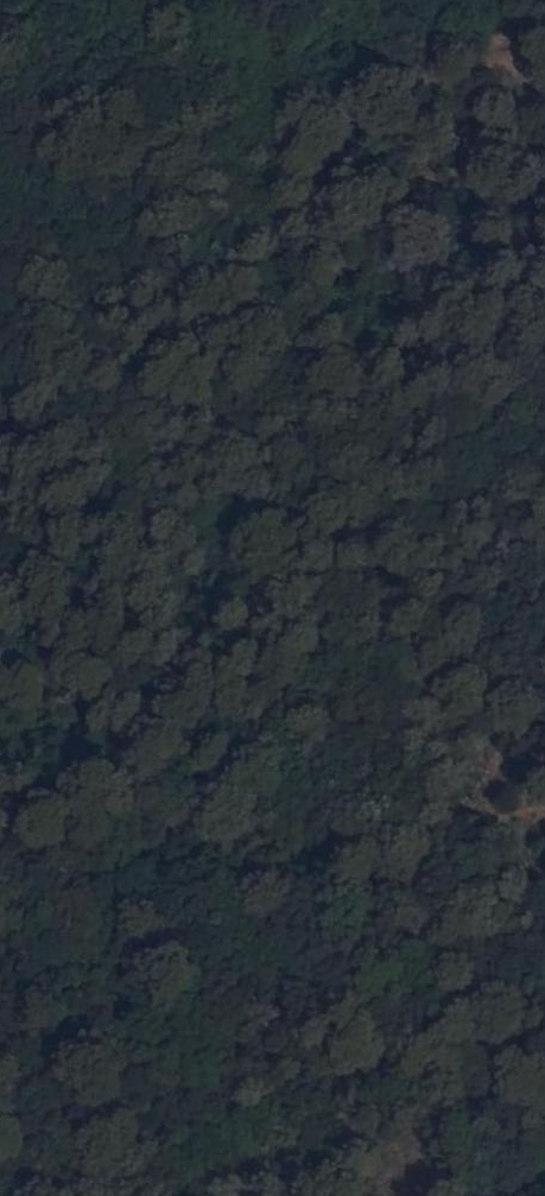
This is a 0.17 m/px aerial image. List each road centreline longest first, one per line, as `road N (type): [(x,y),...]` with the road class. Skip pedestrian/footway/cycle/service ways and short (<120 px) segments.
road 1 (track): [(0,810),(294,825),(512,824),(544,809)]

